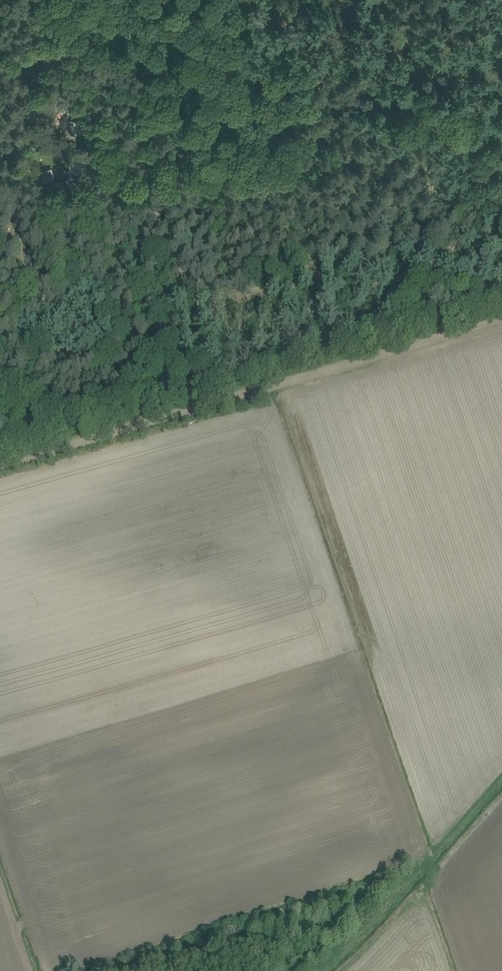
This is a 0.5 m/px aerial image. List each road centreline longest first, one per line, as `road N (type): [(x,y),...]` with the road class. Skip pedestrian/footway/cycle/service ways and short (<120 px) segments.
road 1 (track): [(501,322),(0,466)]

